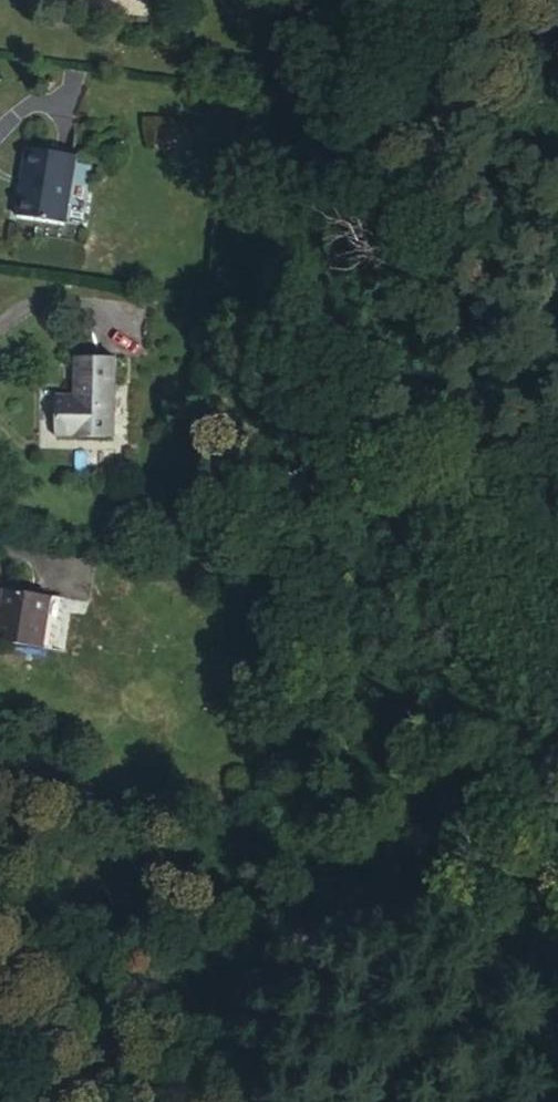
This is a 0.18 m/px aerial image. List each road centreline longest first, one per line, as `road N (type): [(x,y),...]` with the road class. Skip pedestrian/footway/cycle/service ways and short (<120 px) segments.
road 1 (track): [(557,975),(415,978),(347,960),(262,996),(257,1087),(263,1101)]

